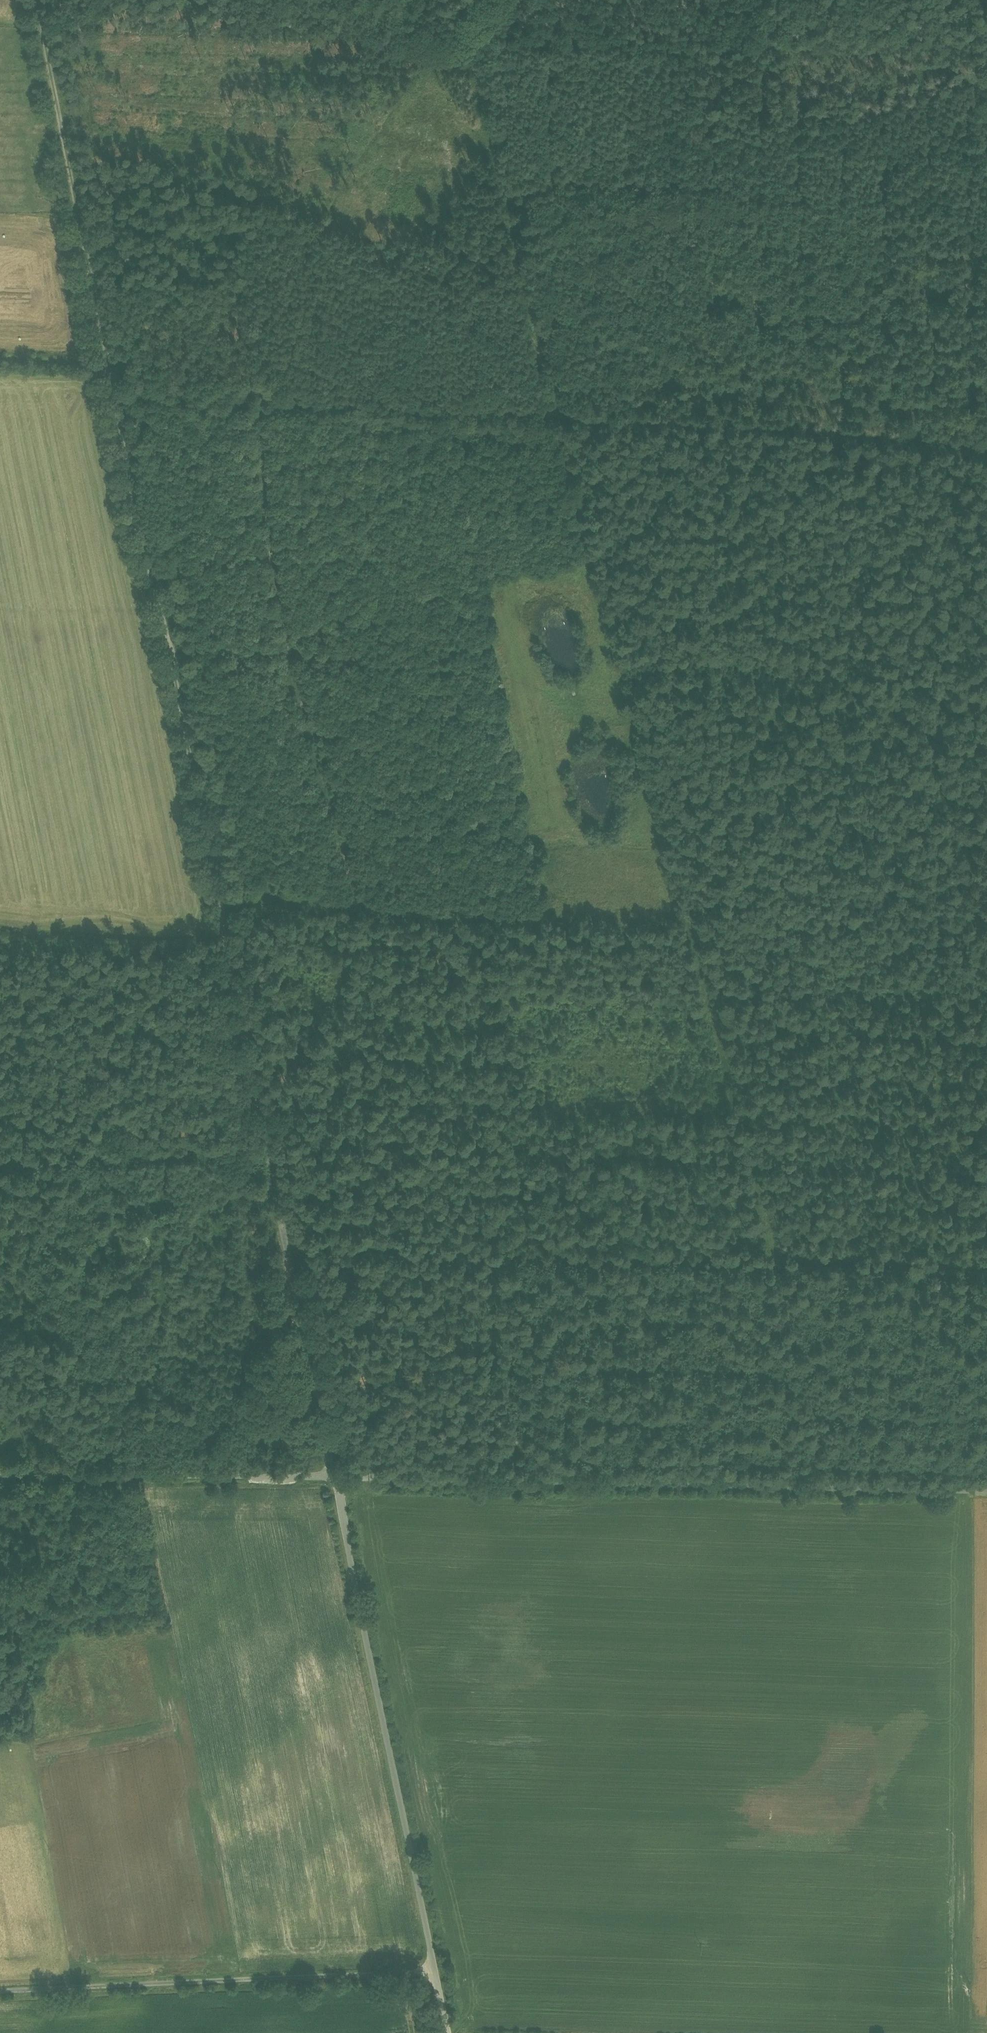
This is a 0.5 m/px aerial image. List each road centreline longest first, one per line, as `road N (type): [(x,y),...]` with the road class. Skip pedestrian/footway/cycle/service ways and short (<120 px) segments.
road 1 (unclassified): [(336,1479),(34,0)]
road 2 (unclassified): [(336,1479),(986,1493)]
road 3 (unclassified): [(448,2032),(336,1479)]
road 4 (unclassified): [(0,1472),(336,1479)]

